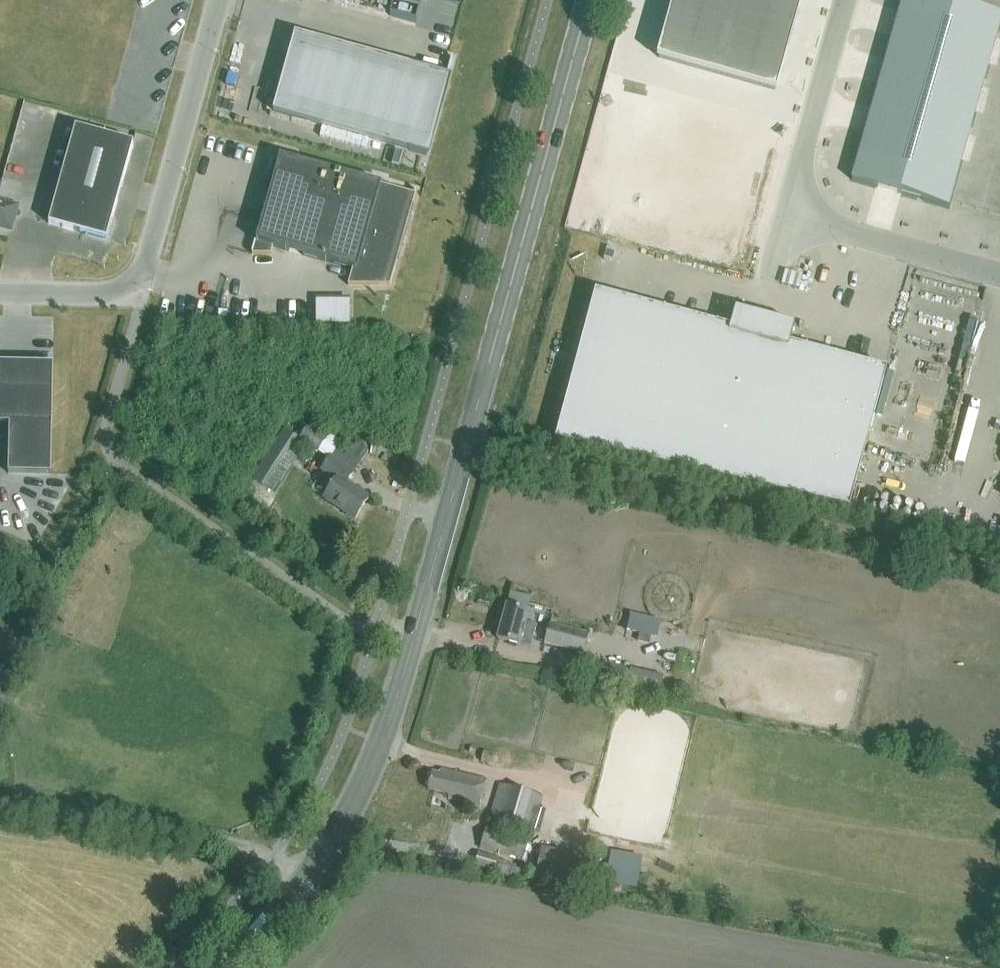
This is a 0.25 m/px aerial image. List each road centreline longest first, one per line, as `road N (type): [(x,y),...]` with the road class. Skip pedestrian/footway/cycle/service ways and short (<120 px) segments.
road 1 (primary): [(250,967),(337,805),(425,585),(590,0)]
road 2 (unclassified): [(180,967),(278,788),(334,641),(316,596),(139,466),(120,430),(114,387),(138,295)]
road 3 (track): [(999,566),(467,447)]
road 4 (unclassified): [(847,0),(785,219),(999,277)]
road 5 (unclassified): [(220,0),(138,295)]
road 6 (track): [(245,847),(0,801)]
road 7 (unclassified): [(138,295),(0,293)]

